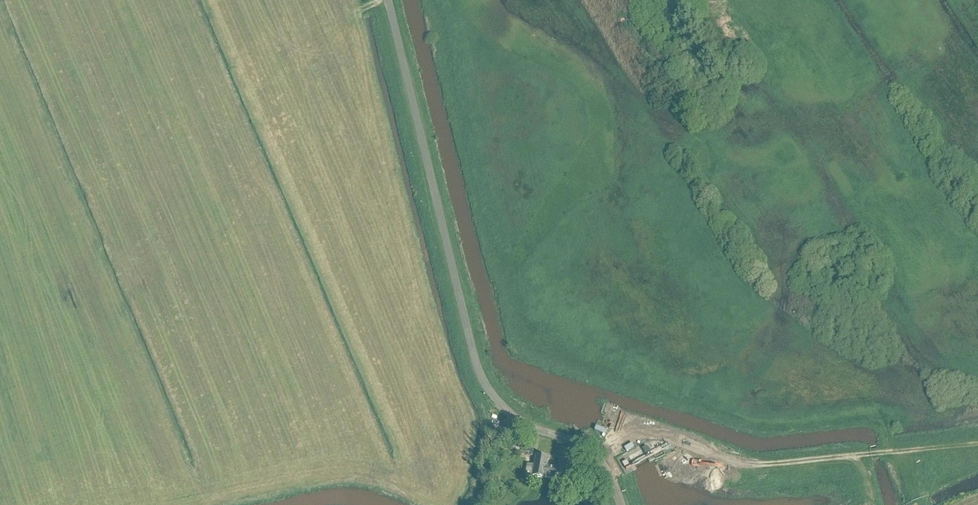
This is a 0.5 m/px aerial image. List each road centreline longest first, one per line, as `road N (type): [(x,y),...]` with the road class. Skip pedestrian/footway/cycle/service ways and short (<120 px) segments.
road 1 (unclassified): [(621,504),(588,451),(519,422),(482,380),(387,0)]
road 2 (track): [(598,460),(656,434),(758,466),(977,445)]

